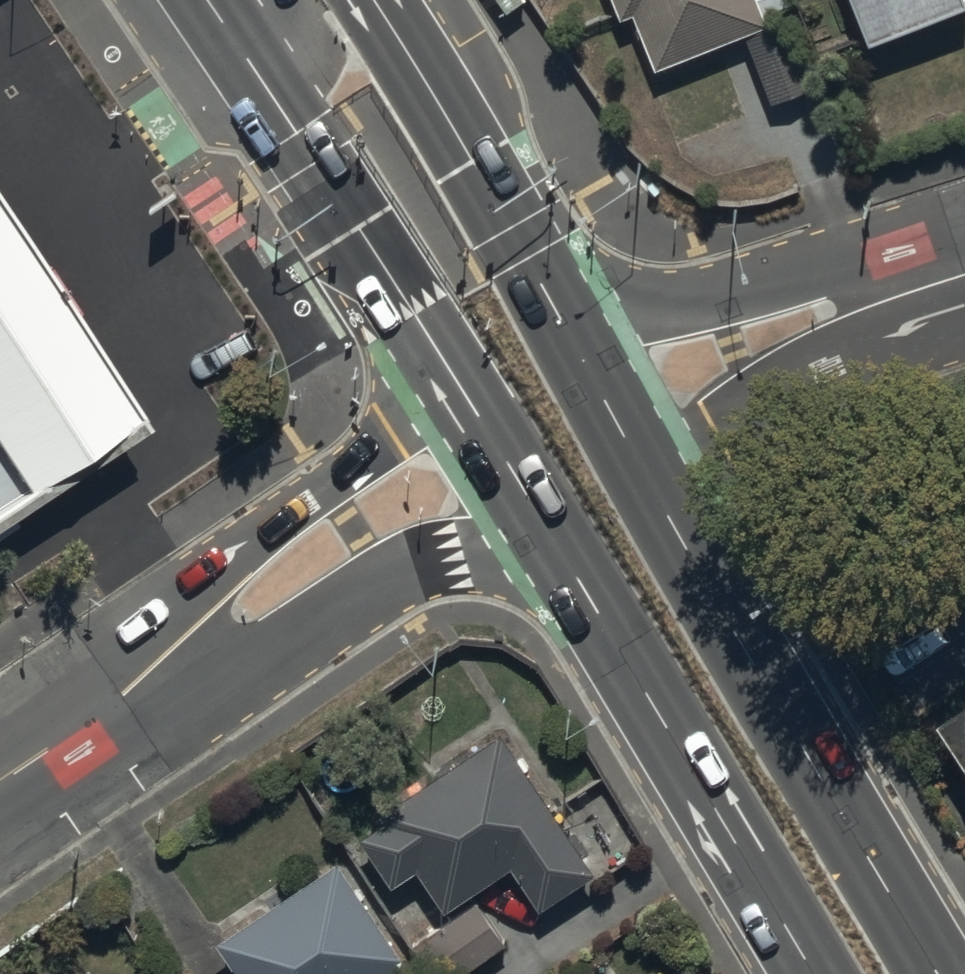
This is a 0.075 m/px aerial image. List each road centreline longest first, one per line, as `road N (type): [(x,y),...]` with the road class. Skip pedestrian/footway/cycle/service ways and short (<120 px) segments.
road 1 (tertiary): [(52,747),(182,595),(392,434),(424,333)]
road 2 (tertiary): [(561,551),(457,547),(240,673),(52,747)]
road 3 (primary): [(668,517),(933,973)]
road 4 (primary): [(813,973),(561,551)]
road 5 (residential): [(551,298),(713,296),(838,264),(964,270)]
road 6 (residential): [(964,275),(873,345),(734,416),(668,517)]
road 7 (primary): [(373,0),(551,298)]
road 8 (primary): [(424,333),(250,63)]
road 9 (primary): [(561,551),(424,333)]
road 10 (primary): [(551,298),(668,517)]

